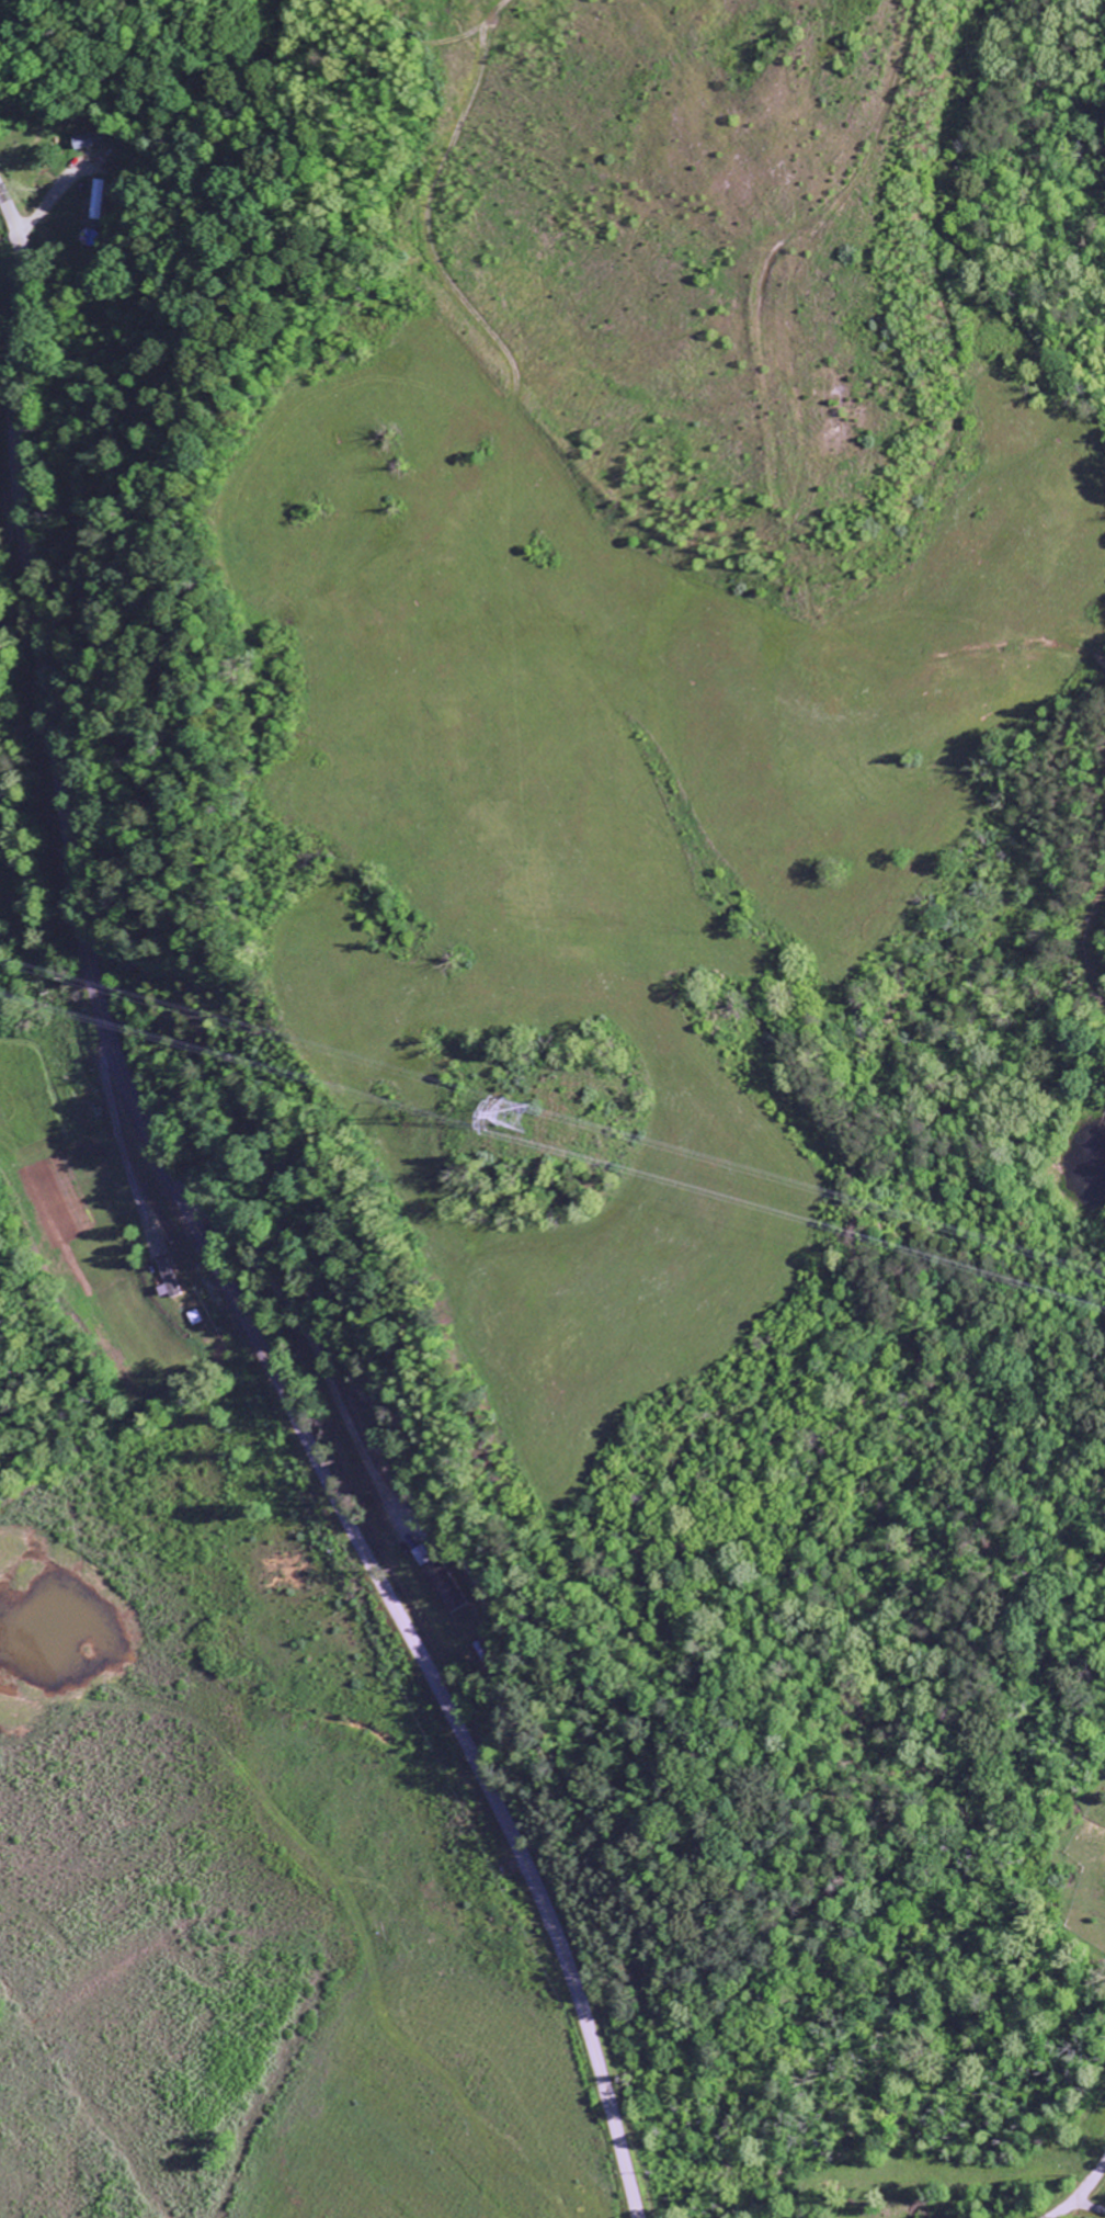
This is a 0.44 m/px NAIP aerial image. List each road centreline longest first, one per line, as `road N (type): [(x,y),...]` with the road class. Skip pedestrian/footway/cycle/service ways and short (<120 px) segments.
road 1 (secondary): [(639,2217),(552,1922),(196,1229),(109,1037),(82,948),(32,645),(11,450),(14,252),(0,190)]

